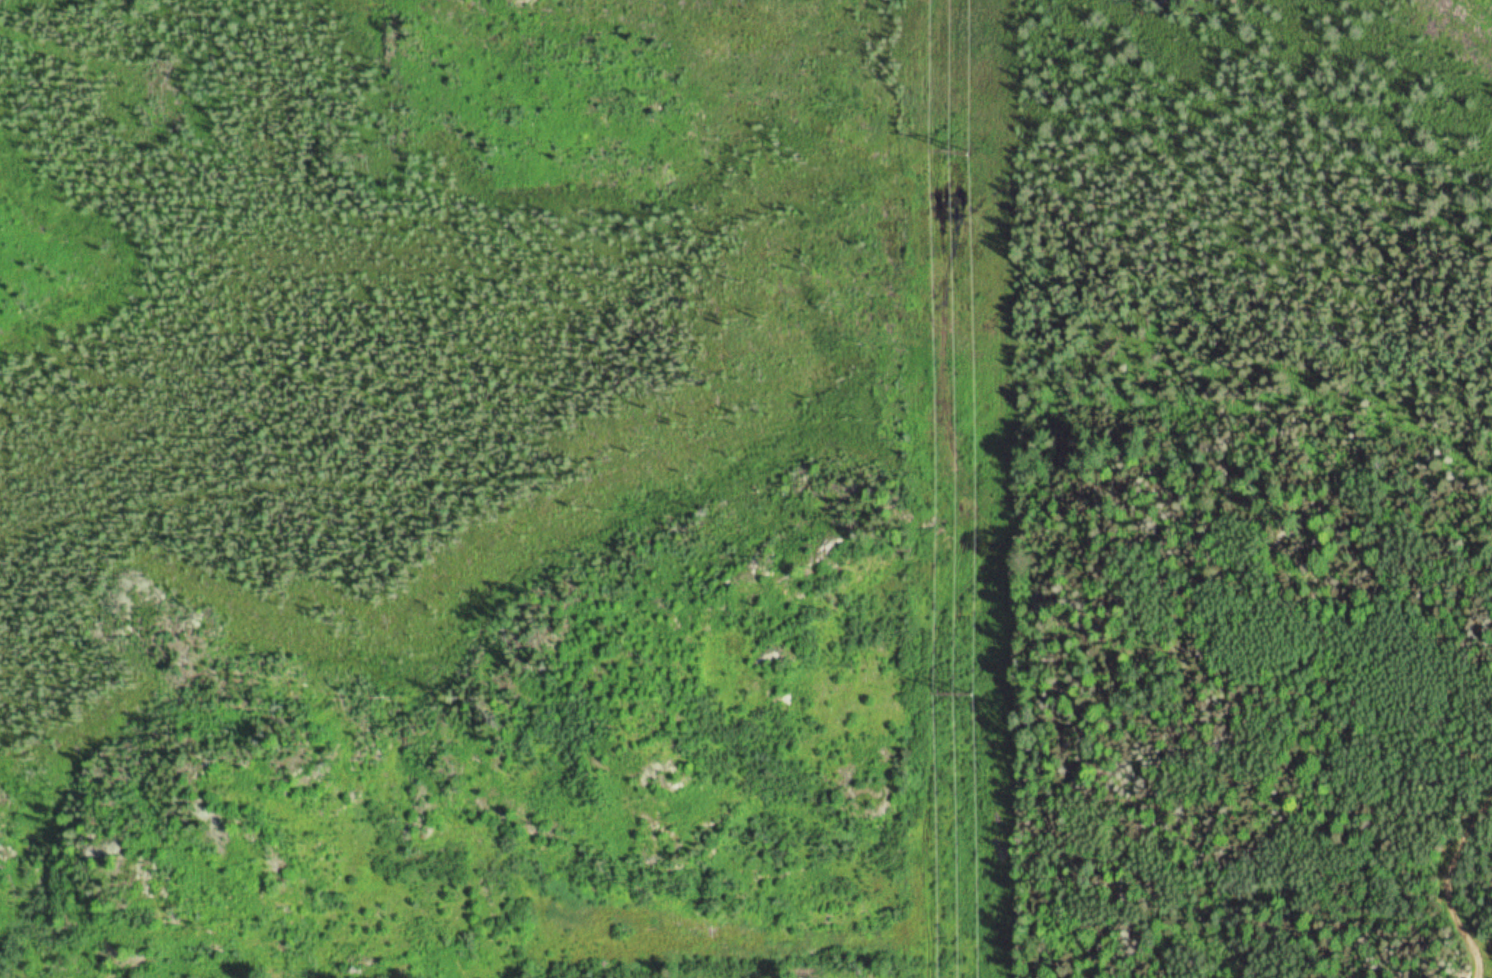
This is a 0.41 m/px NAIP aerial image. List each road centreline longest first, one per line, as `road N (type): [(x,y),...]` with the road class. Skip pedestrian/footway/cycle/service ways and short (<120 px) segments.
road 1 (residential): [(1478,977),(1486,971),(1454,914),(1447,854),(1491,789)]

